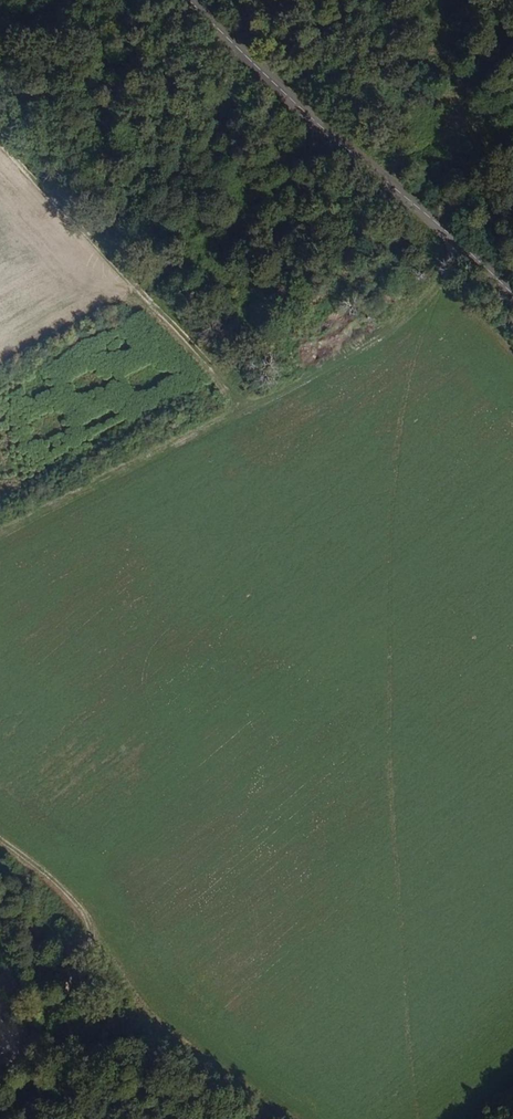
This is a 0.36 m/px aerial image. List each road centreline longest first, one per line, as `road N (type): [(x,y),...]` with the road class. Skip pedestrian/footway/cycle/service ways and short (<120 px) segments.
road 1 (secondary): [(189,0),(512,294)]
road 2 (track): [(375,173),(512,98)]

